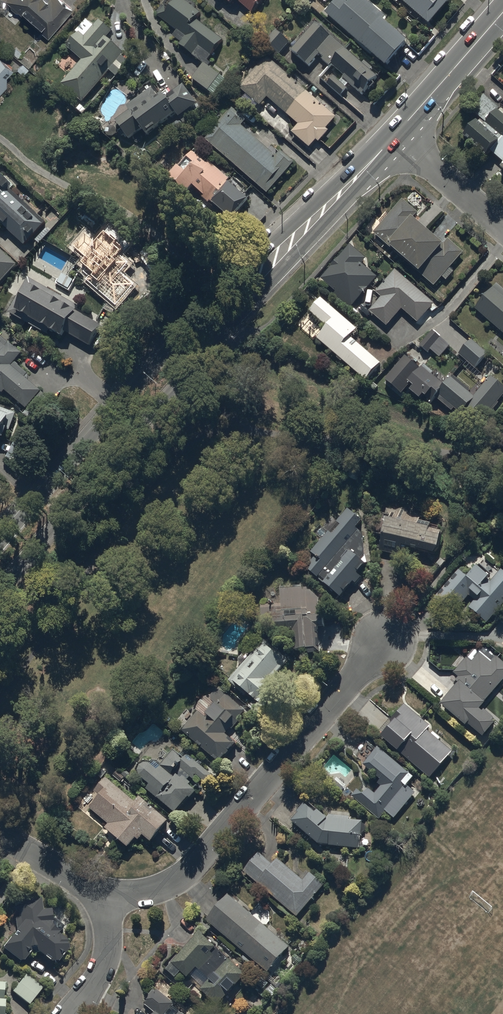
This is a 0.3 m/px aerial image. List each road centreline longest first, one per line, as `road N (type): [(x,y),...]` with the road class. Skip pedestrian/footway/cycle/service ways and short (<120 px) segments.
road 1 (secondary): [(394,135),(0,588)]
road 2 (secondary): [(0,543),(216,291),(394,135)]
road 3 (residential): [(104,896),(148,894),(196,867),(383,643)]
road 4 (secondary): [(394,135),(502,10)]
road 5 (residential): [(394,135),(502,229)]
road 6 (residential): [(104,896),(106,958),(80,1013)]
road 7 (residential): [(0,835),(104,896)]

